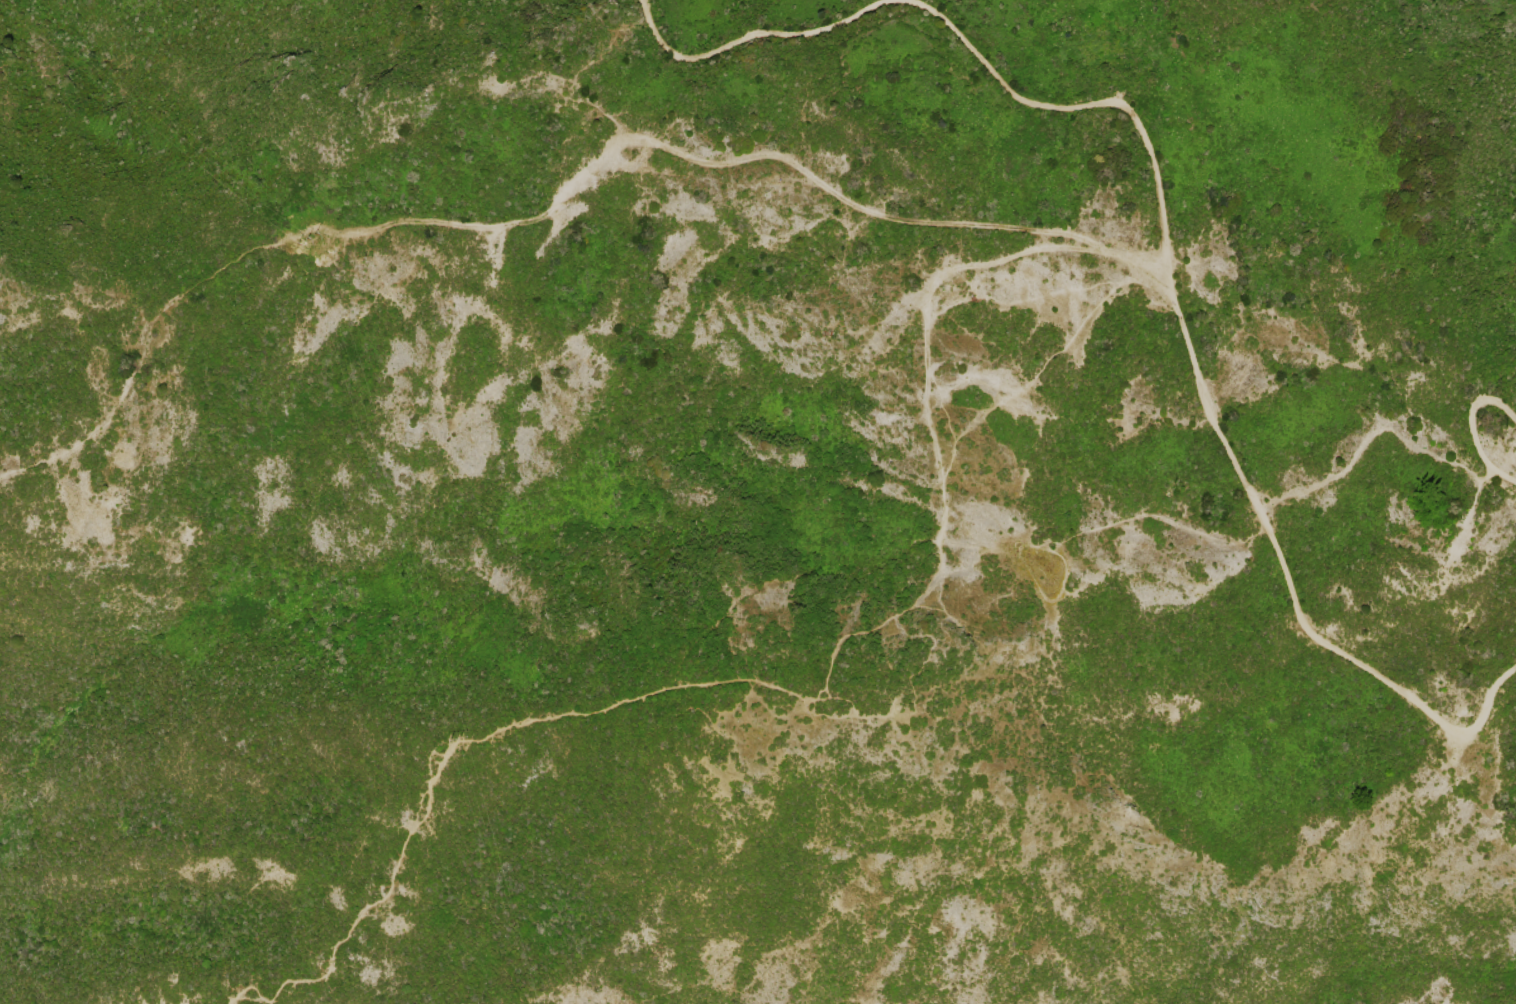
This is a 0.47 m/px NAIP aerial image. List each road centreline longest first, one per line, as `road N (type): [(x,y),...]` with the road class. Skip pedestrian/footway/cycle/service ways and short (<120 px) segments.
road 1 (track): [(904,0),(937,12),(1032,100),(1108,103),(1131,114),(1147,137),(1177,304),(1202,387),(1311,630),(1450,723),(1484,711),(1515,667)]
road 2 (track): [(641,0),(661,42),(693,55),(762,33),(817,30),(889,0)]
road 3 (track): [(1515,483),(1480,456),(1472,411),(1490,398),(1515,416)]

